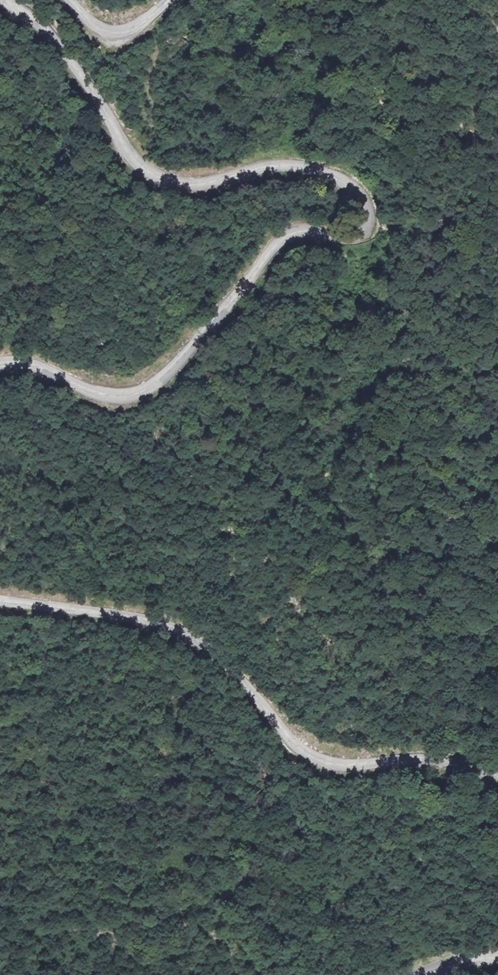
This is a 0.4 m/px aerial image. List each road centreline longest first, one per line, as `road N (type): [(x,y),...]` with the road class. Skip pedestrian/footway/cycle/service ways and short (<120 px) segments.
road 1 (tertiary): [(0,363),(37,366),(101,396),(134,395),(184,354),(282,239),(313,228),(351,235),(367,220),(369,200),(345,178),(296,165),(210,184),(158,180),(128,157),(50,35),(0,1)]
road 2 (tertiary): [(497,775),(438,757),(322,764),(297,749),(221,659),(177,629),(0,601)]
road 3 (tertiary): [(68,0),(108,33),(130,30),(167,0)]

